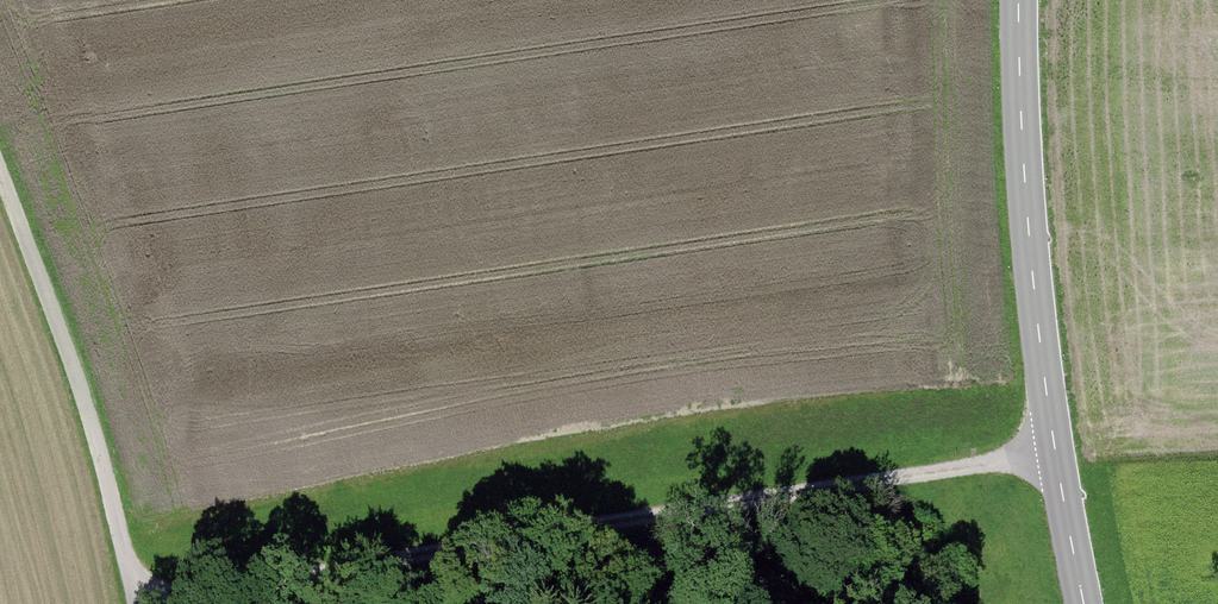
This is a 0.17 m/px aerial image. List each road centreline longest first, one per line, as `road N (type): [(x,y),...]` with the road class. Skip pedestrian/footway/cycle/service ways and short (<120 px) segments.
road 1 (track): [(143,597),(1061,457)]
road 2 (tertiary): [(1023,0),(1022,105),(1061,457),(1092,603)]
road 3 (track): [(144,603),(0,157)]

